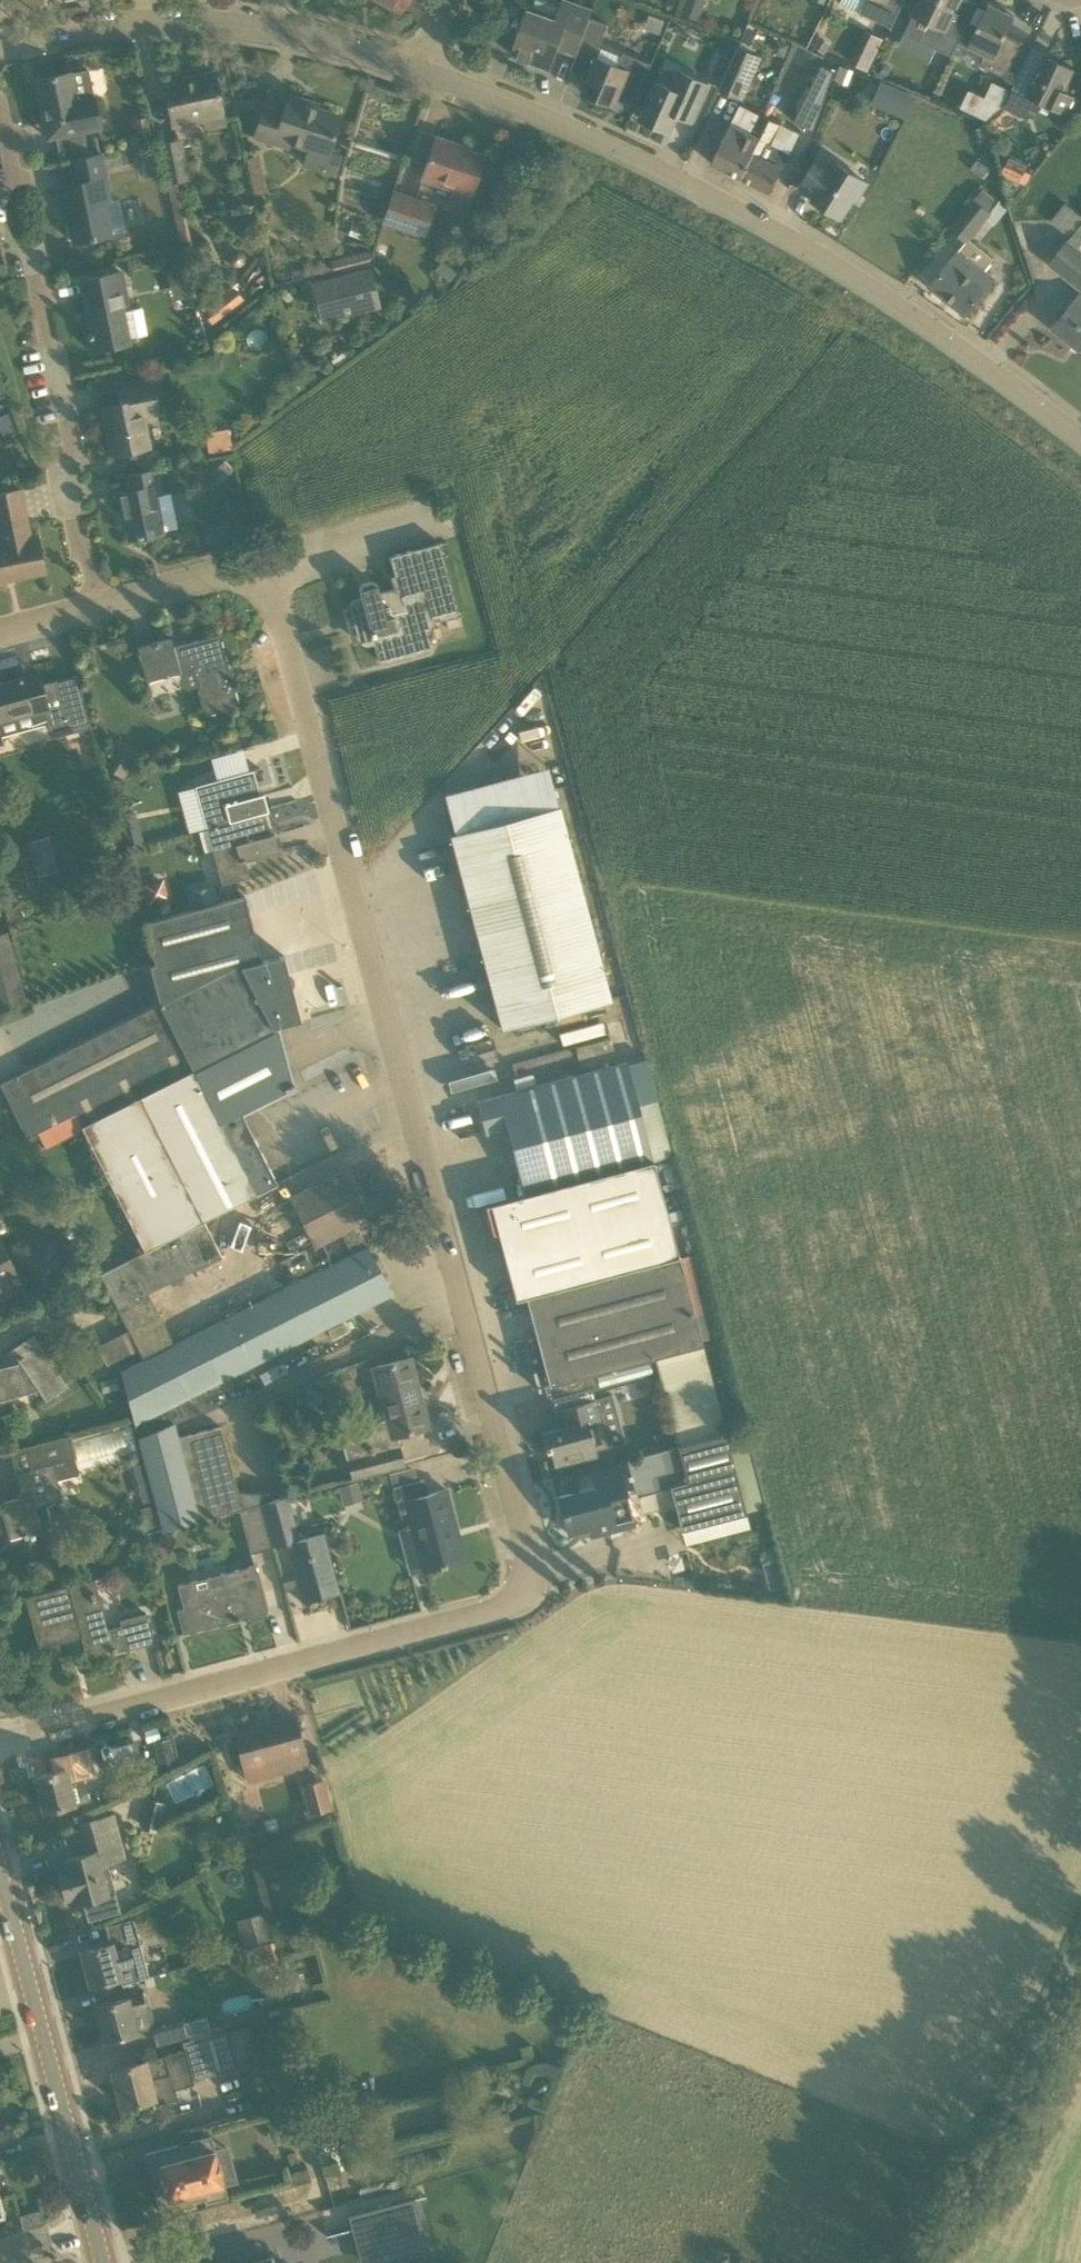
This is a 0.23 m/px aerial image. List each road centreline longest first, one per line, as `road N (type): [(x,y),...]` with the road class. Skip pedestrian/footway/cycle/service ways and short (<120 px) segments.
road 1 (unclassified): [(0,1742),(514,1606),(532,1581),(270,585)]
road 2 (unclassified): [(1080,442),(861,281),(643,159),(428,73)]
road 3 (residential): [(96,605),(0,113)]
road 4 (secondary): [(94,2231),(0,1873)]
road 5 (unclassified): [(947,2262),(1080,1961)]
road 6 (residential): [(0,45),(229,27)]
road 7 (residential): [(428,73),(329,39),(229,27)]
road 8 (residential): [(270,585),(237,570),(96,605)]

